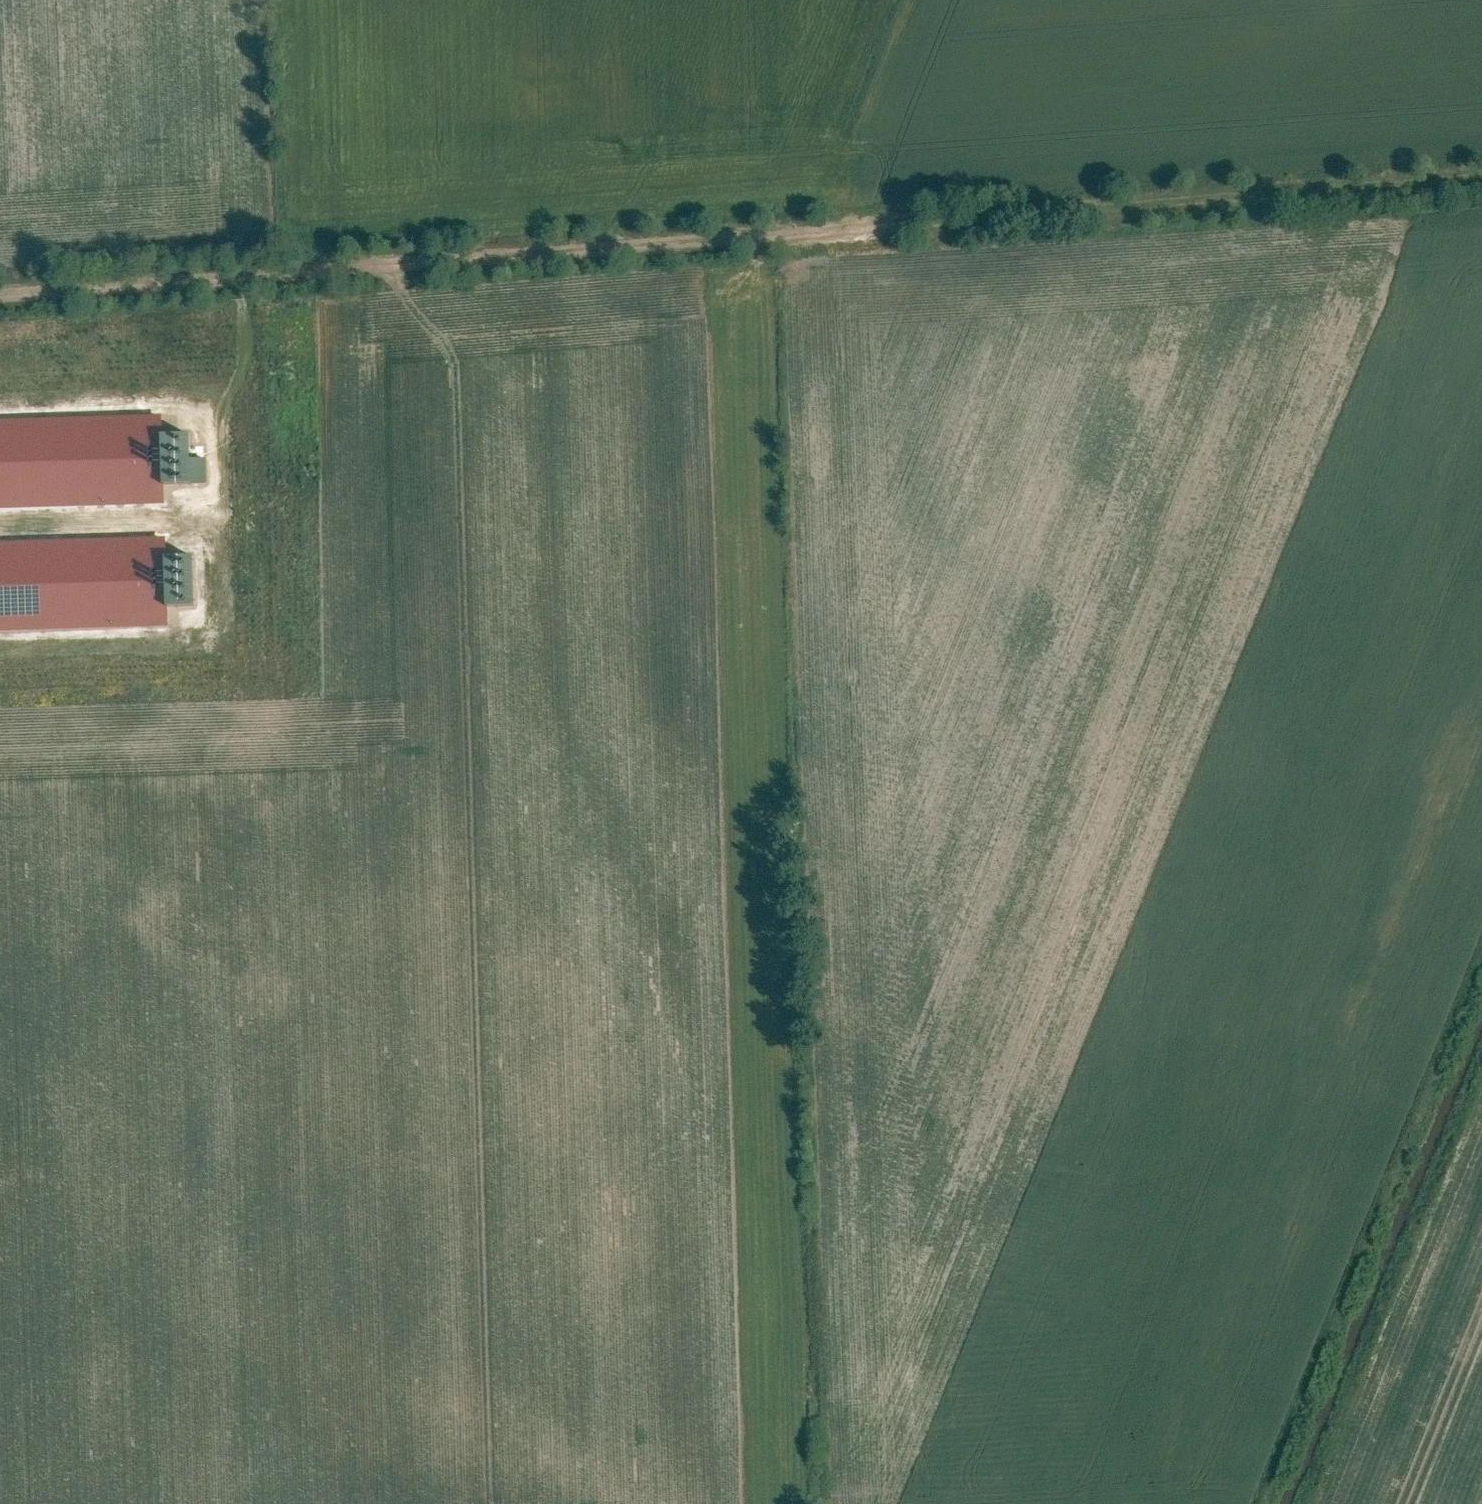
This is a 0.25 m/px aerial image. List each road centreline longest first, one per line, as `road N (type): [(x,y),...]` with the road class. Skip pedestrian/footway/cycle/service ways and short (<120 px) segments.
road 1 (track): [(0,296),(898,231)]

